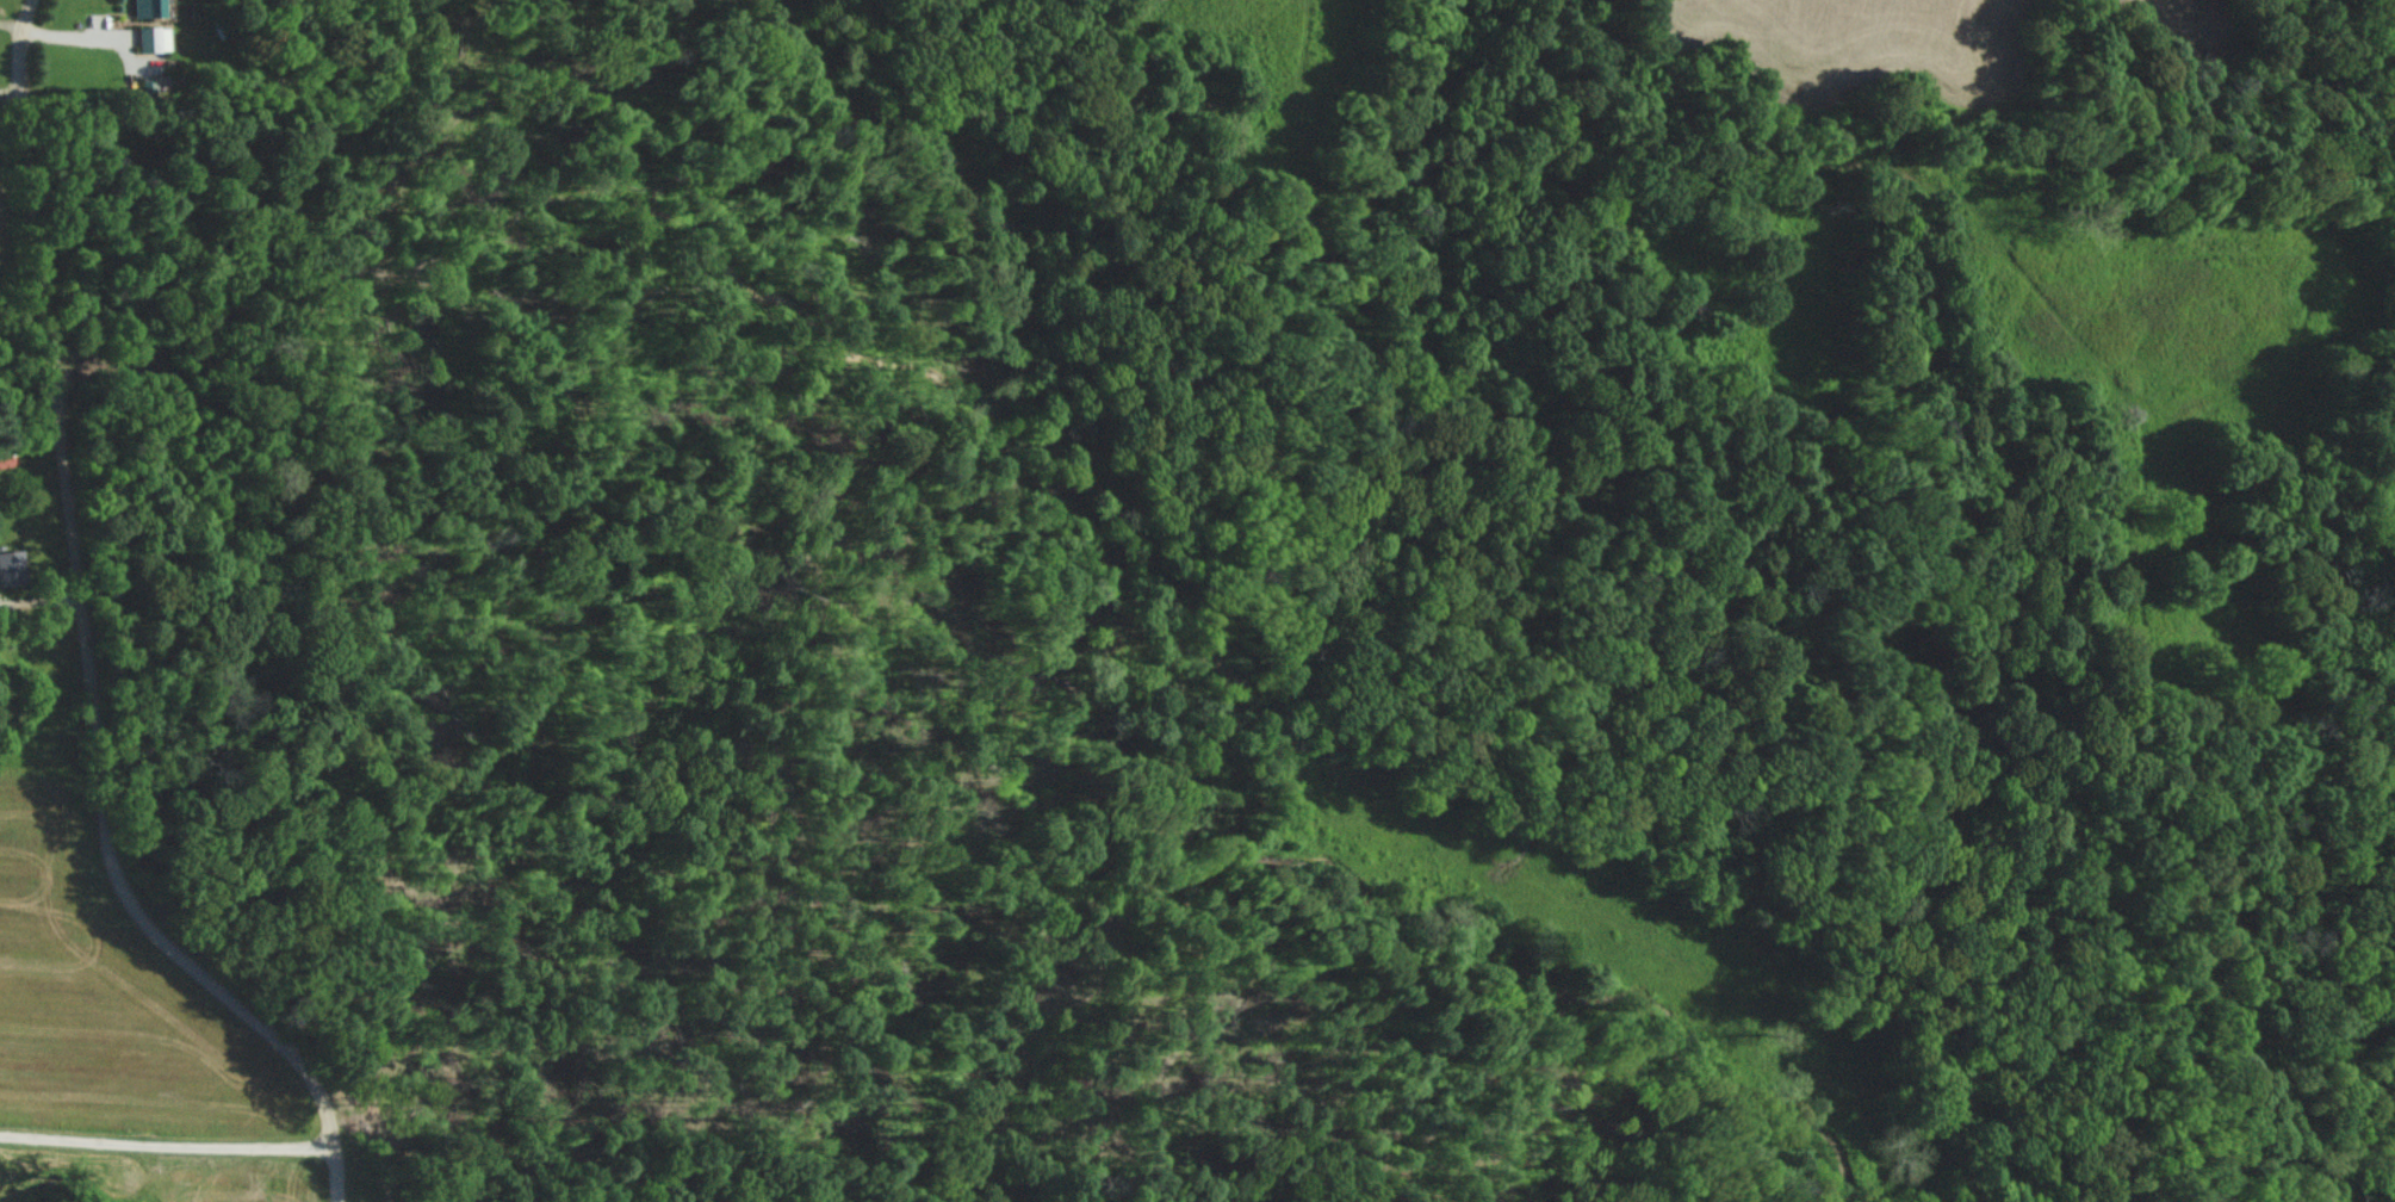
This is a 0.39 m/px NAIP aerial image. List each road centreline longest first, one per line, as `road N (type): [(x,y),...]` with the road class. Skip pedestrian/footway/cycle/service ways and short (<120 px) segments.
road 1 (residential): [(326,1201),(327,1132),(314,1092),(260,1024),(160,947),(95,859),(14,176),(0,30),(8,0)]

